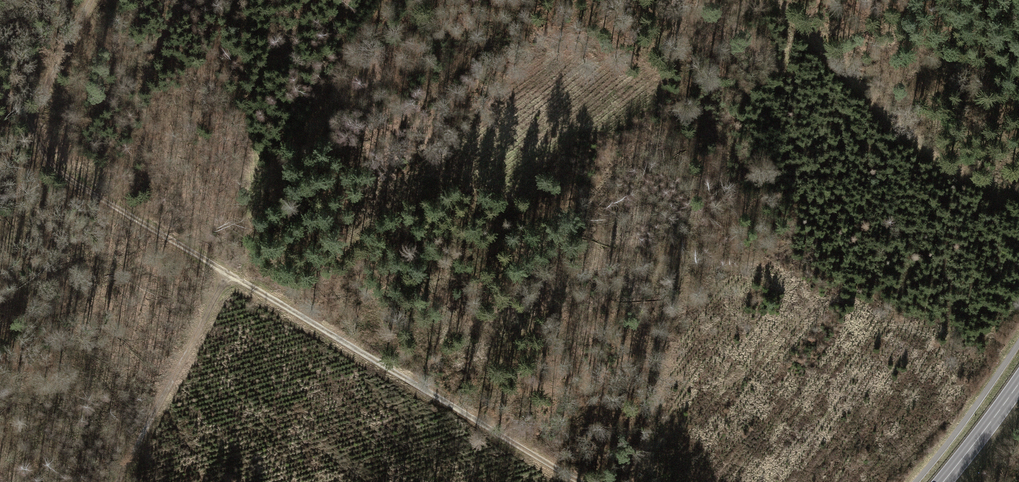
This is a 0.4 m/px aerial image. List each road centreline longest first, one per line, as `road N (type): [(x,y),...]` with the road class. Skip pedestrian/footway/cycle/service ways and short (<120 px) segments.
road 1 (track): [(597,481),(59,174),(0,77)]
road 2 (track): [(771,0),(932,154)]
road 3 (track): [(31,120),(83,0)]
road 4 (primary): [(1018,385),(943,481)]

